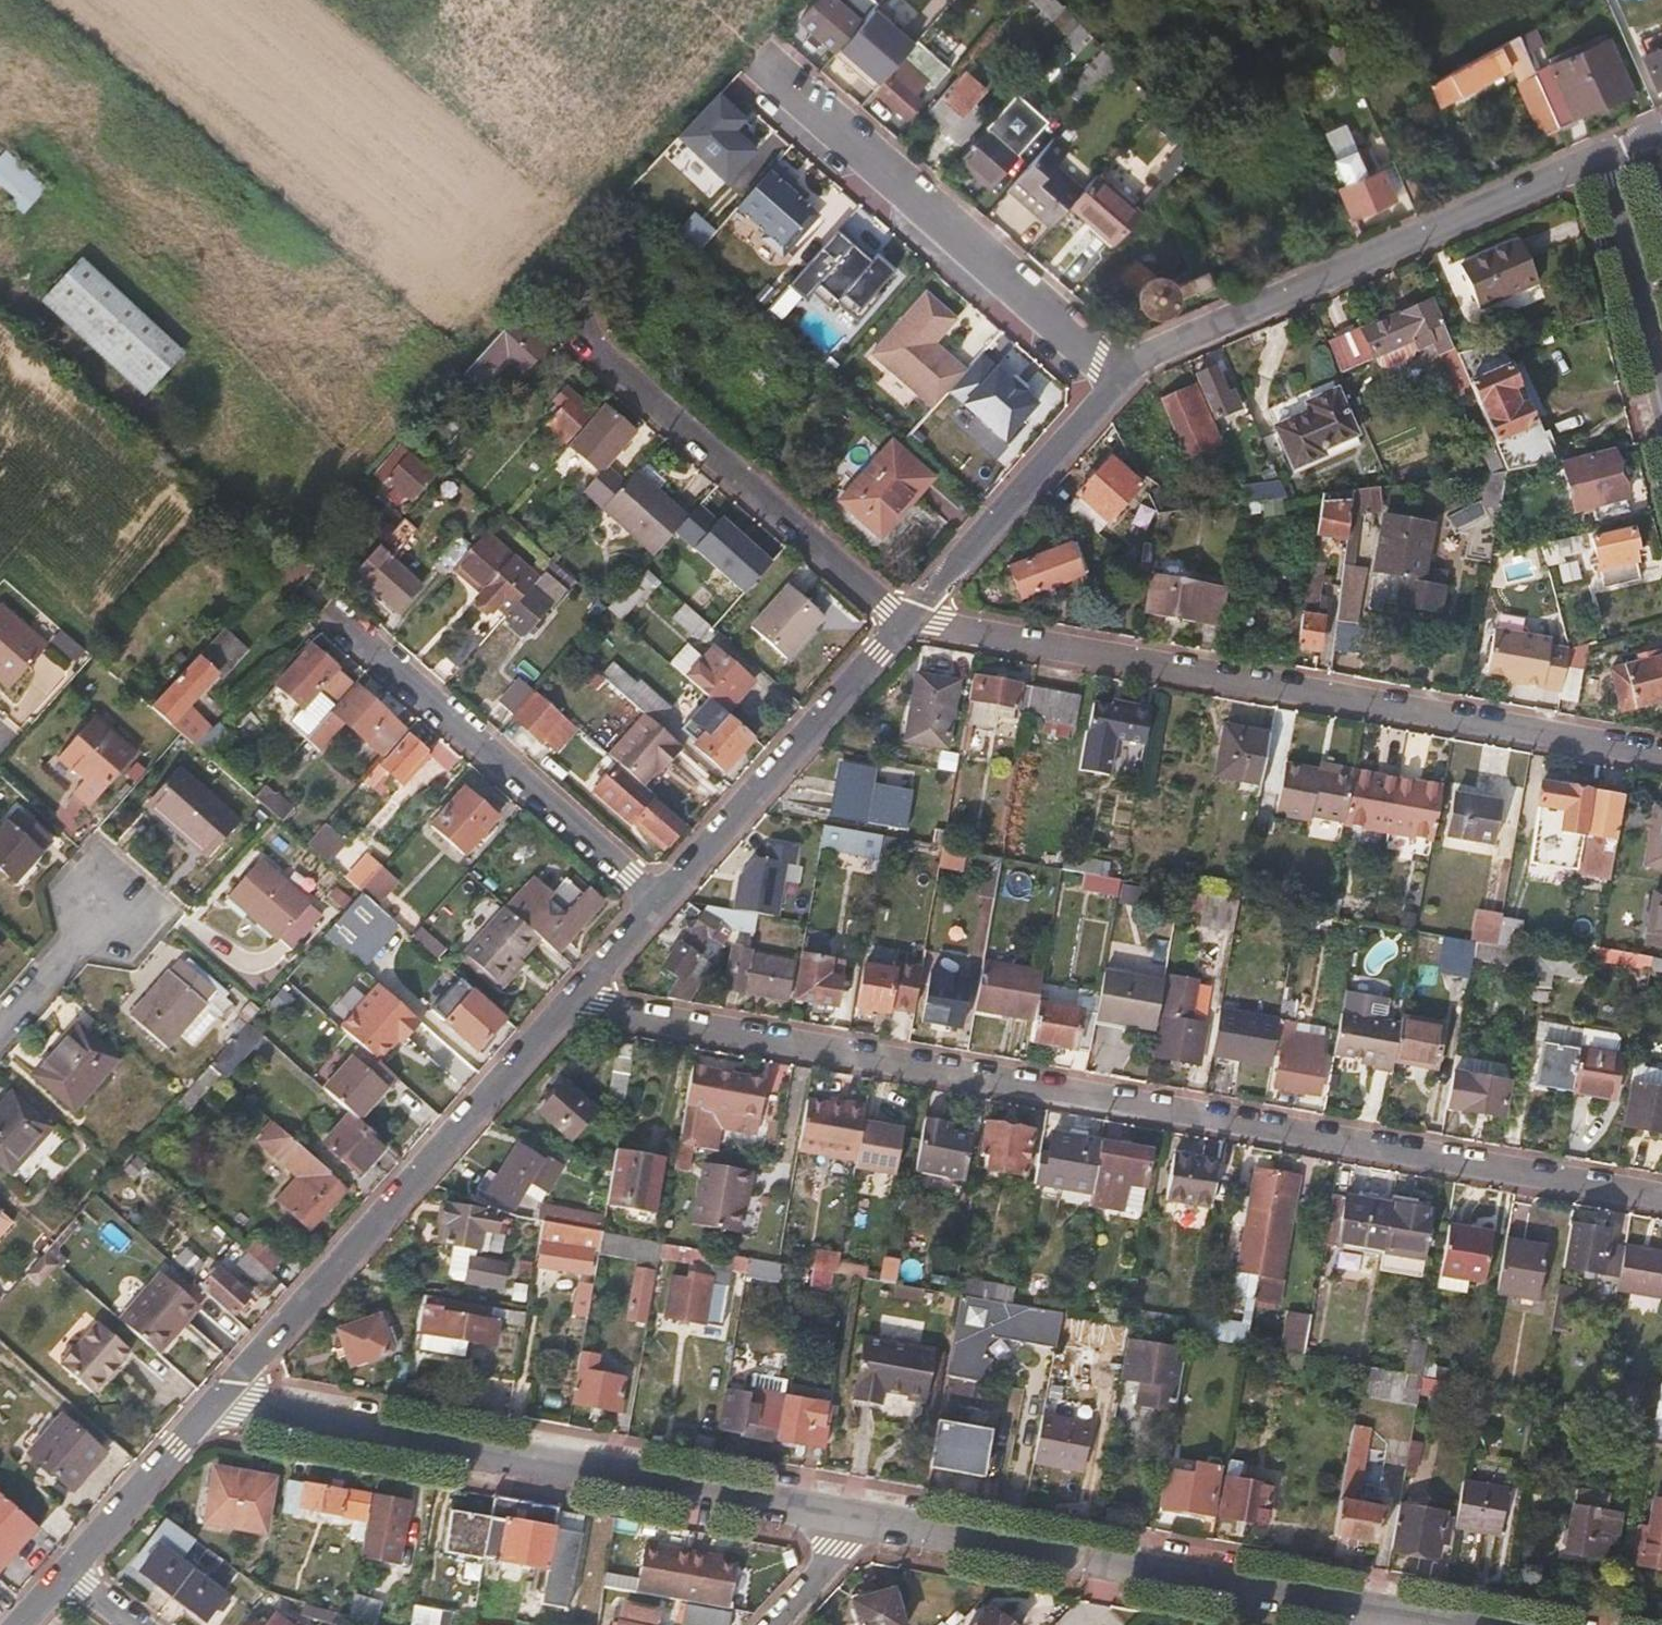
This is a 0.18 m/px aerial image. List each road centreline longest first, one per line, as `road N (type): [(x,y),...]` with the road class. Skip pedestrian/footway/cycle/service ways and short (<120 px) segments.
road 1 (residential): [(575,998),(1661,1196)]
road 2 (residential): [(908,619),(1661,754)]
road 3 (residential): [(216,1397),(859,1518)]
road 4 (residential): [(859,1518),(1407,1622)]
road 5 (residential): [(575,998),(216,1397)]
road 6 (residential): [(1603,156),(1154,352),(1120,381)]
road 7 (residential): [(772,67),(1120,381)]
road 8 (residential): [(580,334),(884,608),(908,619)]
road 9 (residential): [(381,647),(661,902)]
road 10 (residential): [(908,619),(661,902)]
road 11 (residential): [(1120,381),(908,619)]
road 12 (residential): [(1661,389),(1603,156)]
road 13 (residential): [(216,1397),(67,1570)]
road 14 (residential): [(123,897),(0,1033)]
road 15 (residential): [(765,1624),(859,1518)]
road 16 (residential): [(661,902),(575,998)]

